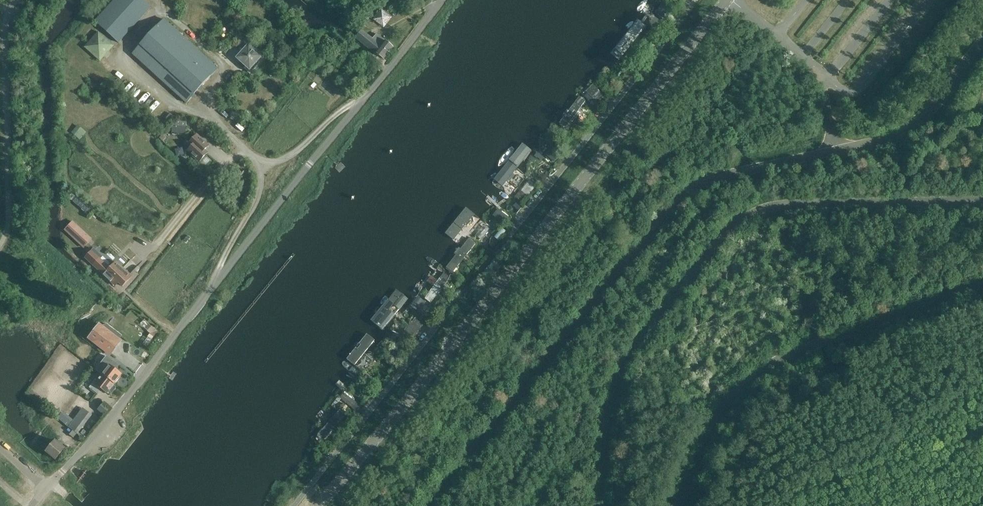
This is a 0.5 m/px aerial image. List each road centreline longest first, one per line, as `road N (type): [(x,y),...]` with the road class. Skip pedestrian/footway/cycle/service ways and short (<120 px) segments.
road 1 (tertiary): [(32,505),(116,412),(442,0)]
road 2 (tertiary): [(726,0),(319,505)]

